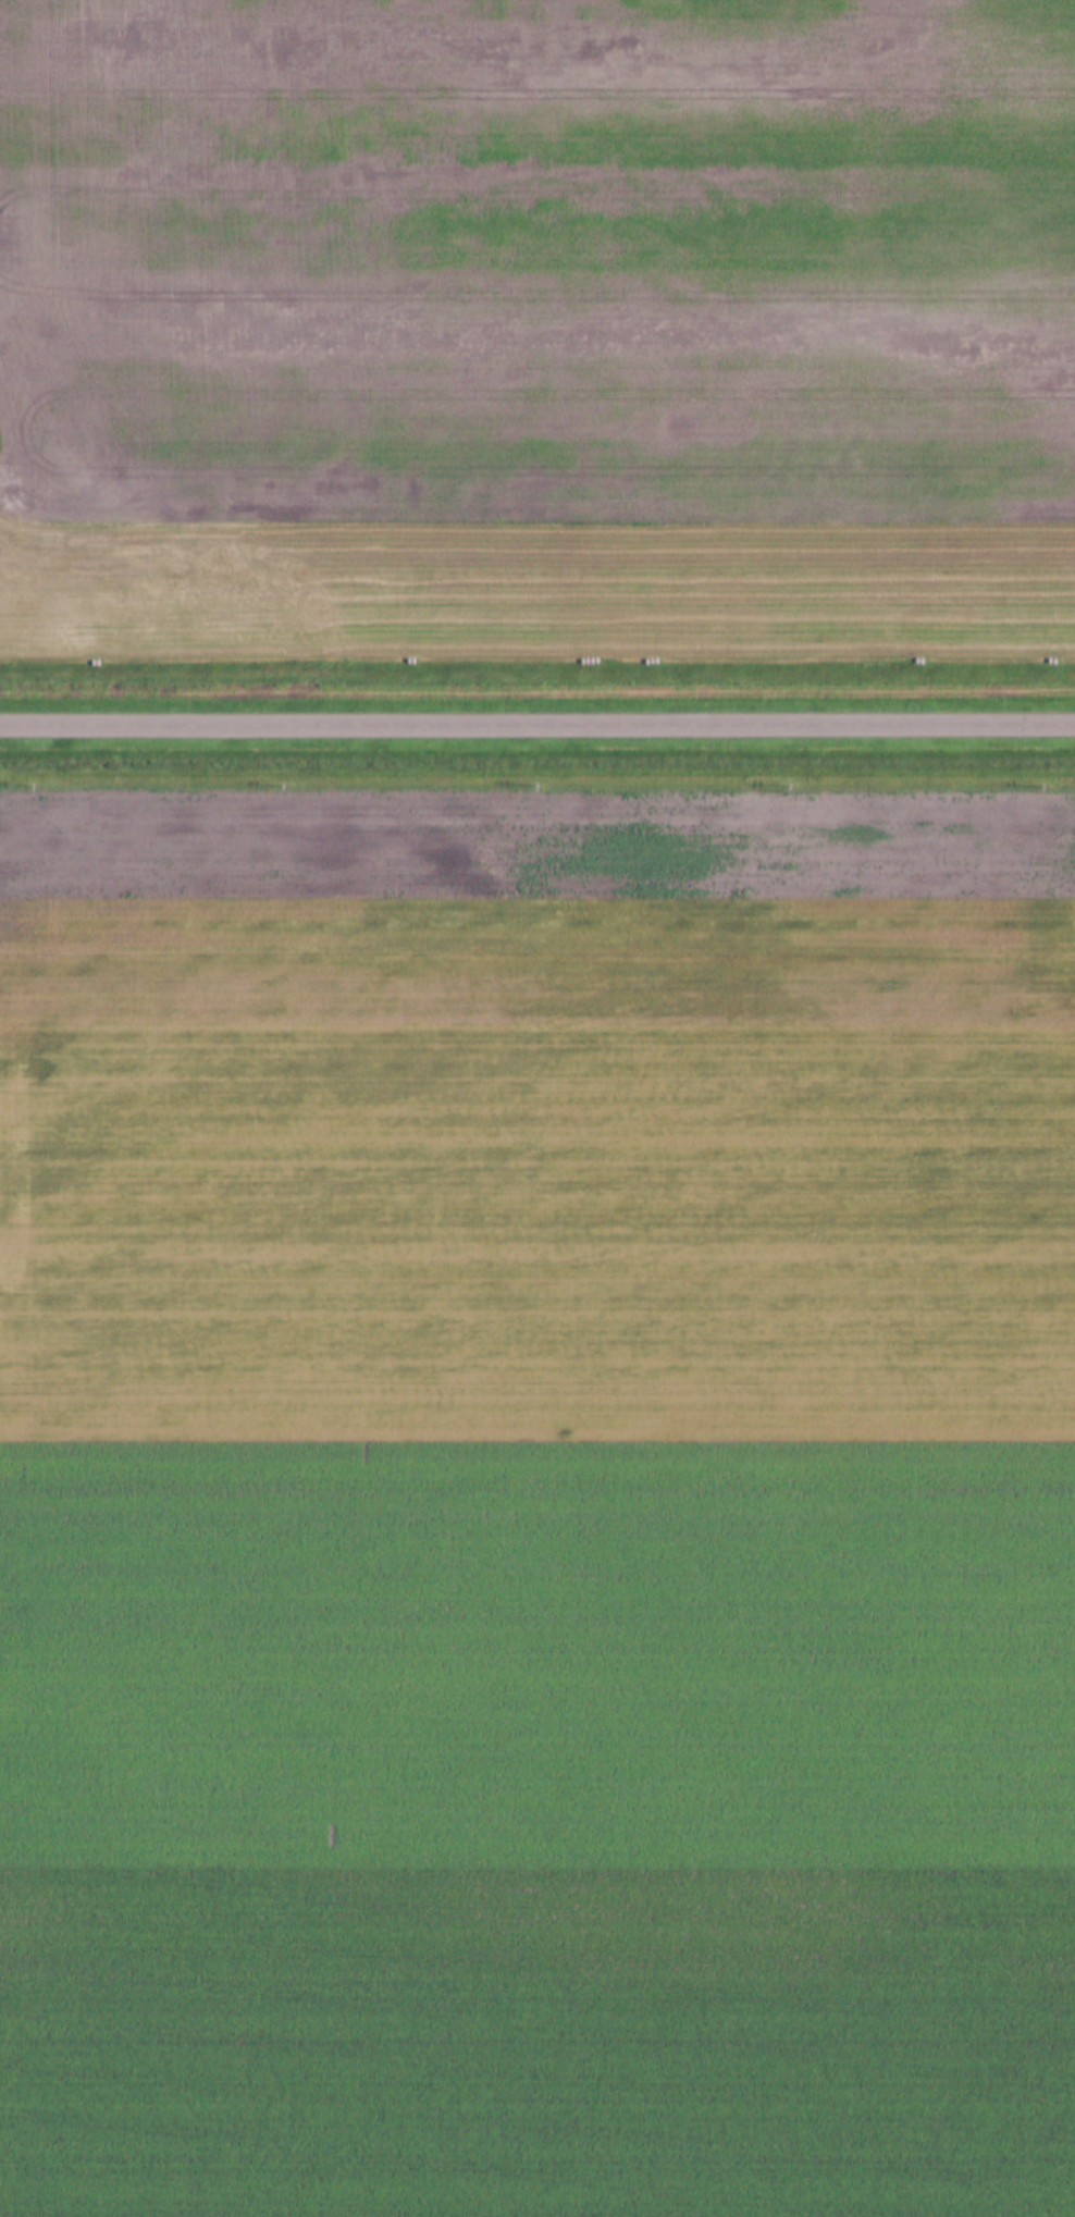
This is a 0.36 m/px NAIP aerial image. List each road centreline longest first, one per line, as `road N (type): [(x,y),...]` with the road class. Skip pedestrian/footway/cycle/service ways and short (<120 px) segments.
road 1 (tertiary): [(0,726),(1074,725)]

